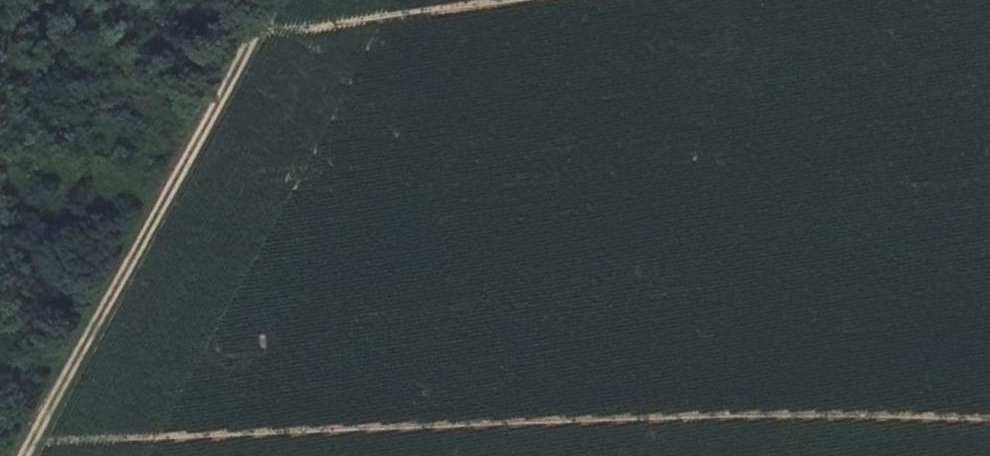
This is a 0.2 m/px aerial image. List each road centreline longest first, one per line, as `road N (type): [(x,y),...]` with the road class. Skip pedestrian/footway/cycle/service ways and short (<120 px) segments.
road 1 (track): [(258,0),(22,455)]

